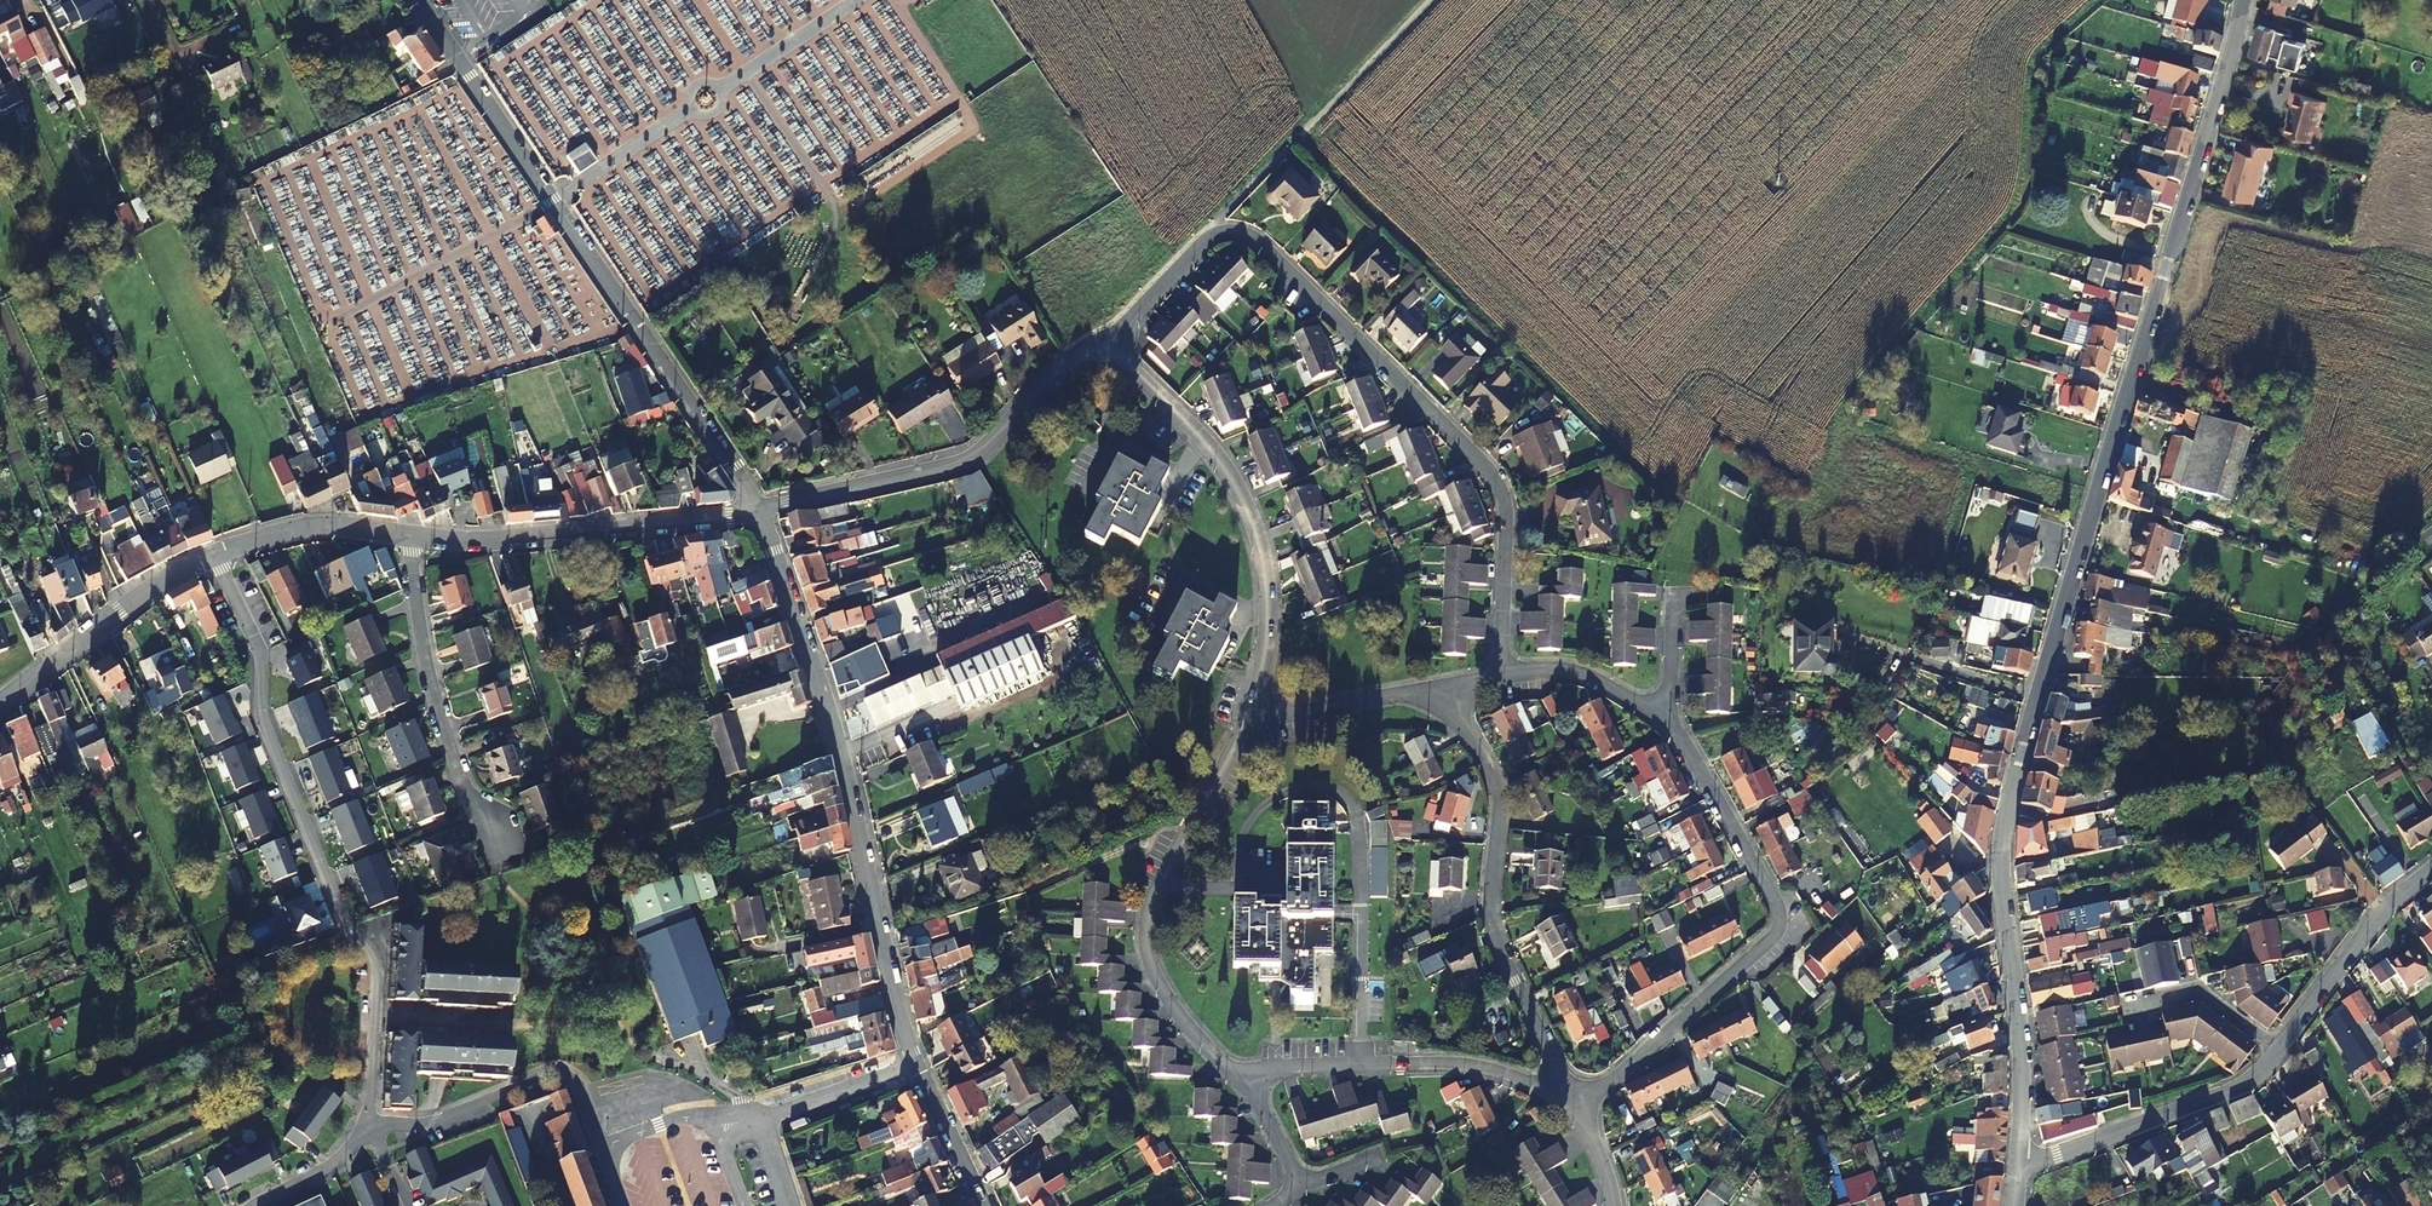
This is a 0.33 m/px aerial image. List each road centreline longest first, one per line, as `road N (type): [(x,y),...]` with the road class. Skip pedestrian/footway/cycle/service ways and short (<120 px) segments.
road 1 (residential): [(2020,1158),(2023,1044),(2003,827),(2032,700),(2246,0)]
road 2 (residential): [(1506,674),(1508,510),(1497,477),(1247,233),(1220,235),(1111,344)]
road 3 (residential): [(758,511),(412,0)]
road 4 (residential): [(758,511),(840,745),(916,1067)]
road 5 (residential): [(1666,715),(1775,902),(1780,925),(1578,1102)]
road 6 (residential): [(1253,1079),(1230,1069),(1167,998),(1148,964),(1143,930),(1198,811),(1241,735),(1263,714)]
road 7 (residential): [(1263,714),(1258,687),(1270,621),(1263,550),(1239,490),(1209,445),(1111,344)]
road 8 (residential): [(1560,1089),(1494,936),(1499,793),(1446,695)]
road 9 (residential): [(1111,344),(1077,356),(985,449),(952,464),(758,511)]
road 10 (residential): [(217,555),(260,643),(265,718),(346,930)]
road 11 (residential): [(265,1205),(358,1153),(374,1135),(380,981),(374,950),(346,930)]
road 12 (residential): [(413,536),(470,541),(758,511)]
road 13 (residential): [(413,536),(428,680),(494,863)]
road 14 (residential): [(1253,1079),(1273,1069),(1457,1065),(1560,1089)]
road 15 (residential): [(2281,1048),(2241,1086),(2056,1154),(2020,1158)]
road 16 (residential): [(0,703),(124,609),(217,555)]
road 17 (residential): [(2431,873),(2391,909),(2281,1048)]
road 18 (track): [(1435,0),(1292,146)]
road 19 (residential): [(217,555),(269,535),(342,527),(413,536)]
road 20 (residential): [(1263,714),(1409,693),(1446,695)]
road 21 (residential): [(1506,674),(1568,670),(1666,715)]
road 22 (residential): [(2281,1048),(2193,991),(2134,1010)]
road 23 (residential): [(916,1067),(762,1115)]
road 24 (residential): [(983,1205),(916,1067)]

